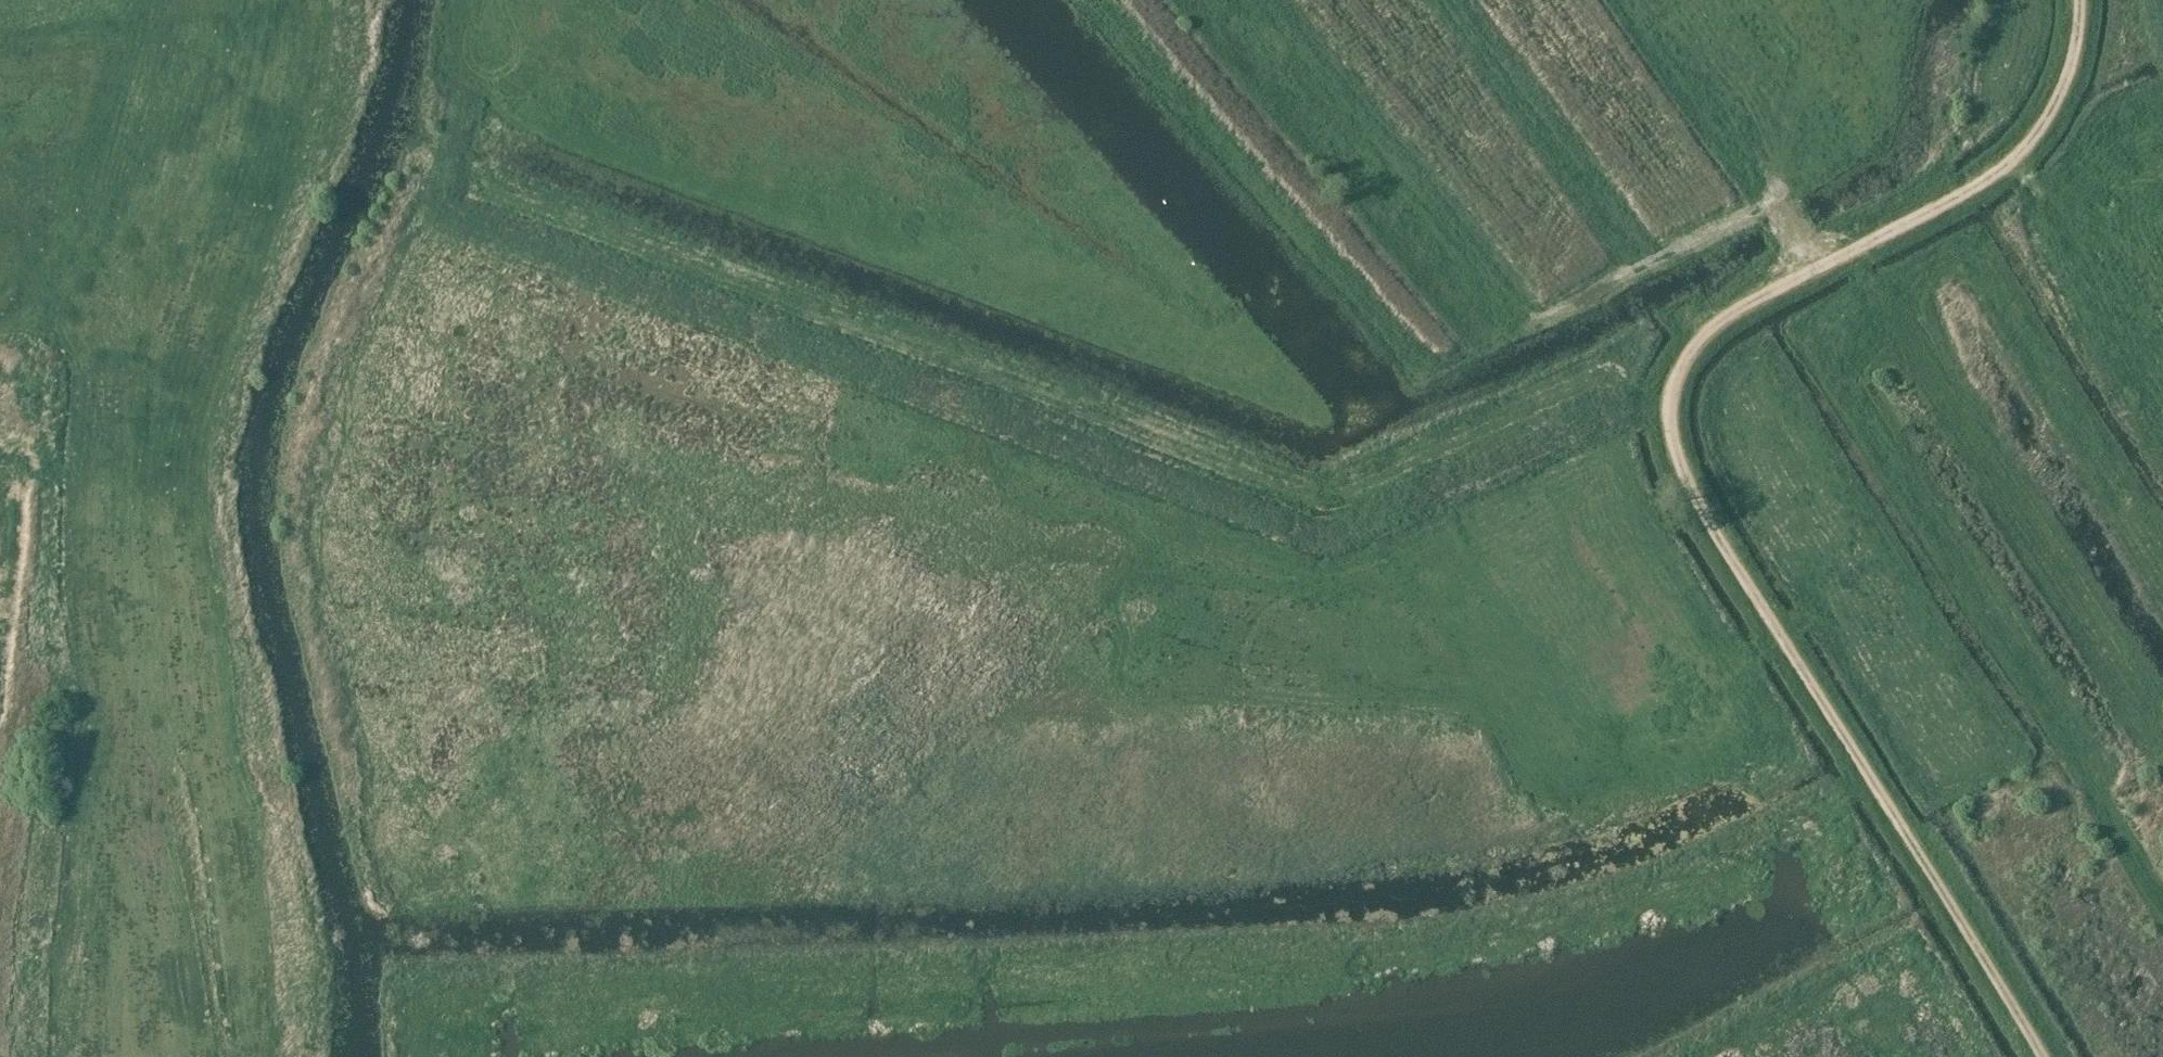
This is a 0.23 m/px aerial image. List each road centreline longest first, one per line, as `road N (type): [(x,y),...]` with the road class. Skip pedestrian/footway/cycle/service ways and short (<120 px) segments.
road 1 (track): [(2042,1056),(1684,479),(1667,403),(1685,359),(1715,325),(2012,162),(2058,100),(2077,42),(2079,0)]

